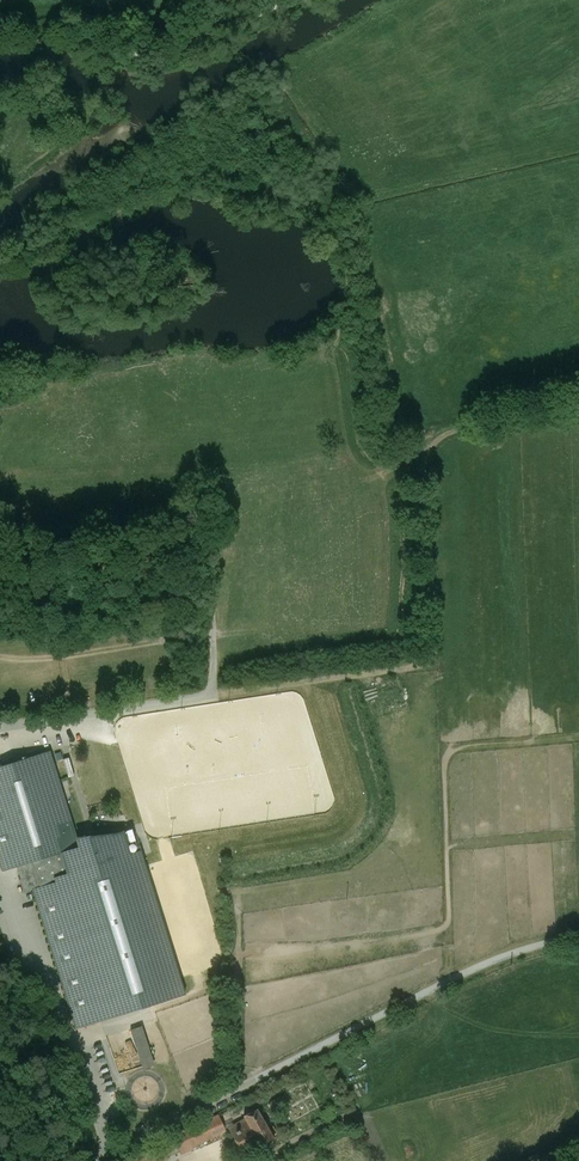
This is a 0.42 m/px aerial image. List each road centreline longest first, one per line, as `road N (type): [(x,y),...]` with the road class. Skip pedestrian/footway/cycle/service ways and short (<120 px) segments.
road 1 (track): [(578,406),(454,431),(435,443),(428,461),(432,653),(413,667),(215,694)]
road 2 (unclassified): [(578,934),(448,980),(108,1153)]
road 3 (track): [(232,693),(244,1086)]
road 4 (unclassified): [(0,895),(16,949),(49,977),(108,1153)]
road 5 (track): [(215,694),(216,555)]

